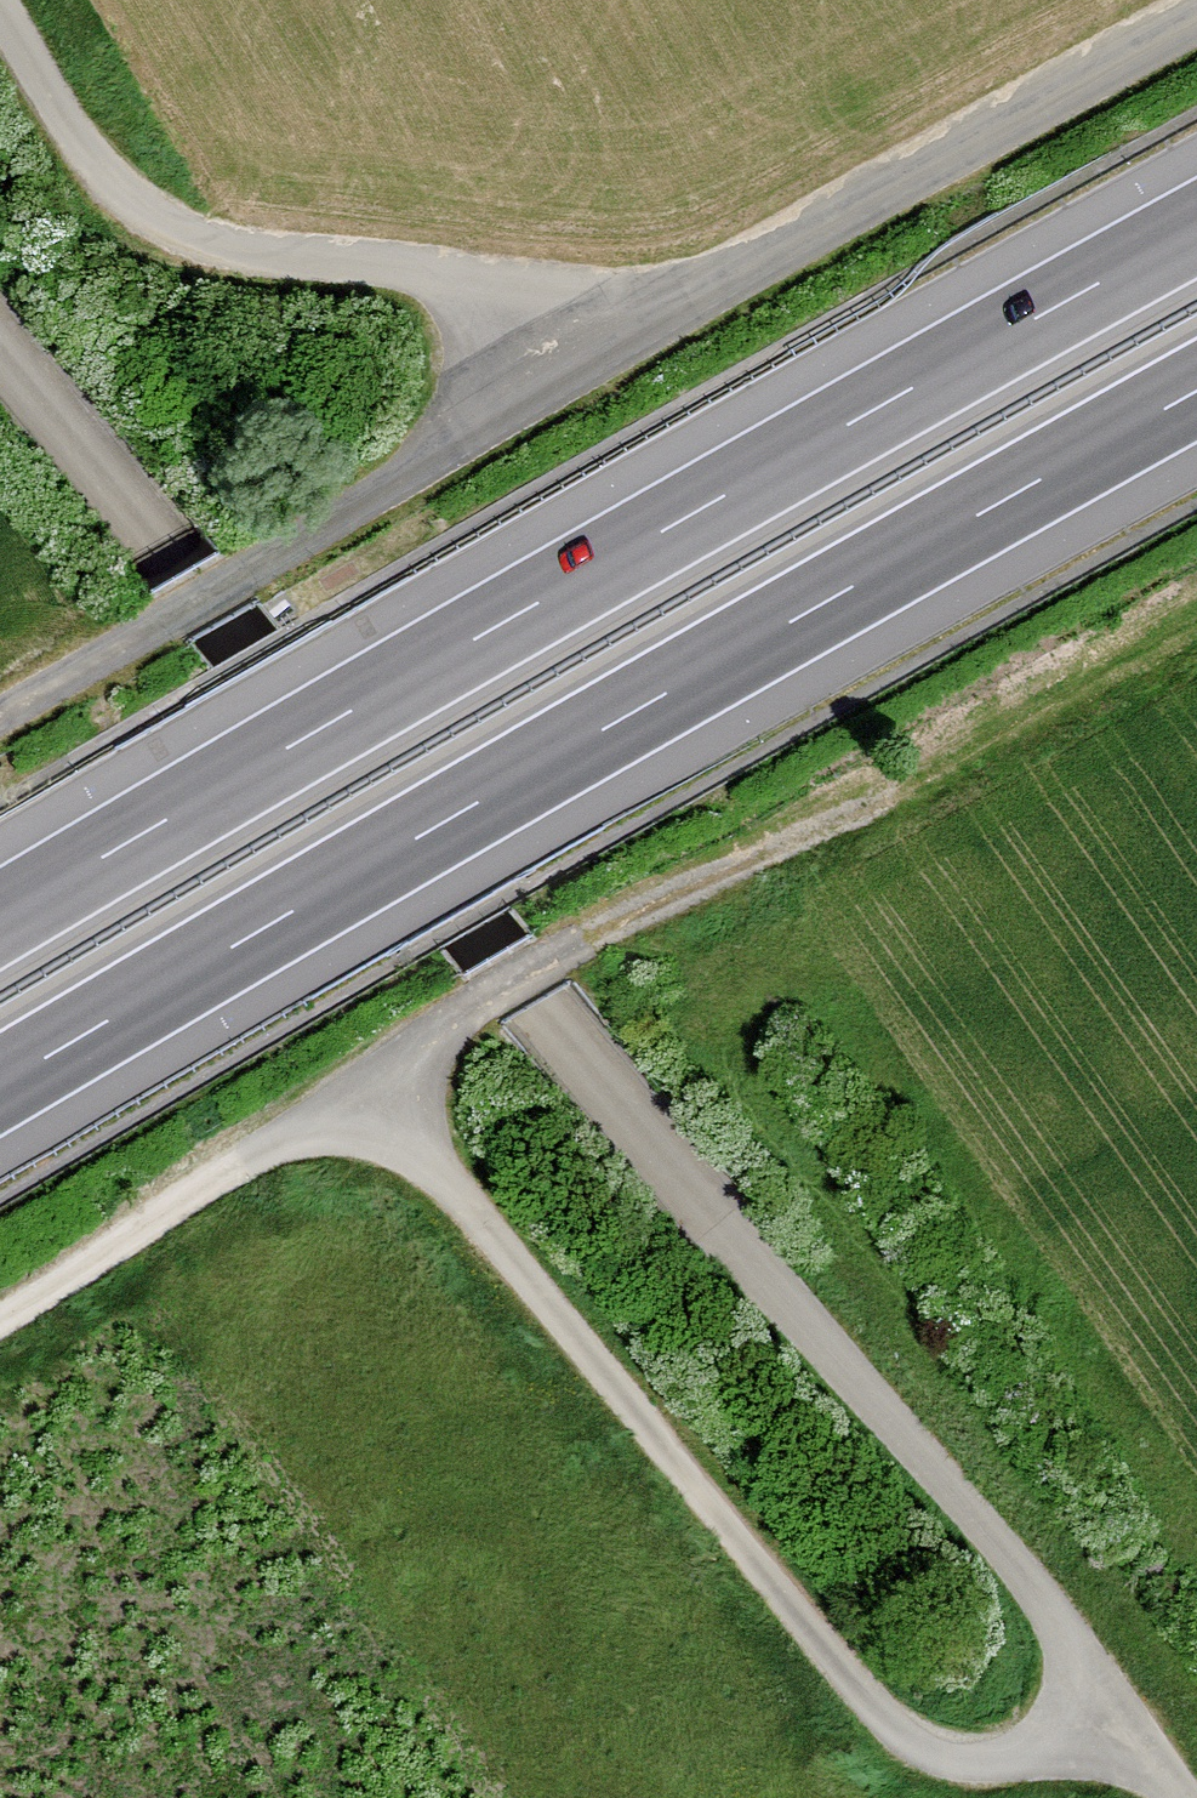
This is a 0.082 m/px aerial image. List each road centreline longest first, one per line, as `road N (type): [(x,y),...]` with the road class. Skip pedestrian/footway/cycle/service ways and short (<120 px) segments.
road 1 (track): [(0,349),(475,931),(994,1541),(1113,1702)]
road 2 (track): [(1113,1702),(1020,1753),(968,1762),(920,1749),(877,1713),(364,1080),(0,1317)]
road 3 (motorway): [(0,1085),(1196,391)]
road 4 (motorway): [(1196,229),(0,918)]
road 5 (track): [(364,1080),(642,910),(964,758),(1196,626)]
road 6 (track): [(558,382),(1196,24)]
road 7 (track): [(558,382),(483,298),(442,275),(201,238),(144,211),(96,166),(0,11)]
road 8 (track): [(0,716),(558,382)]

